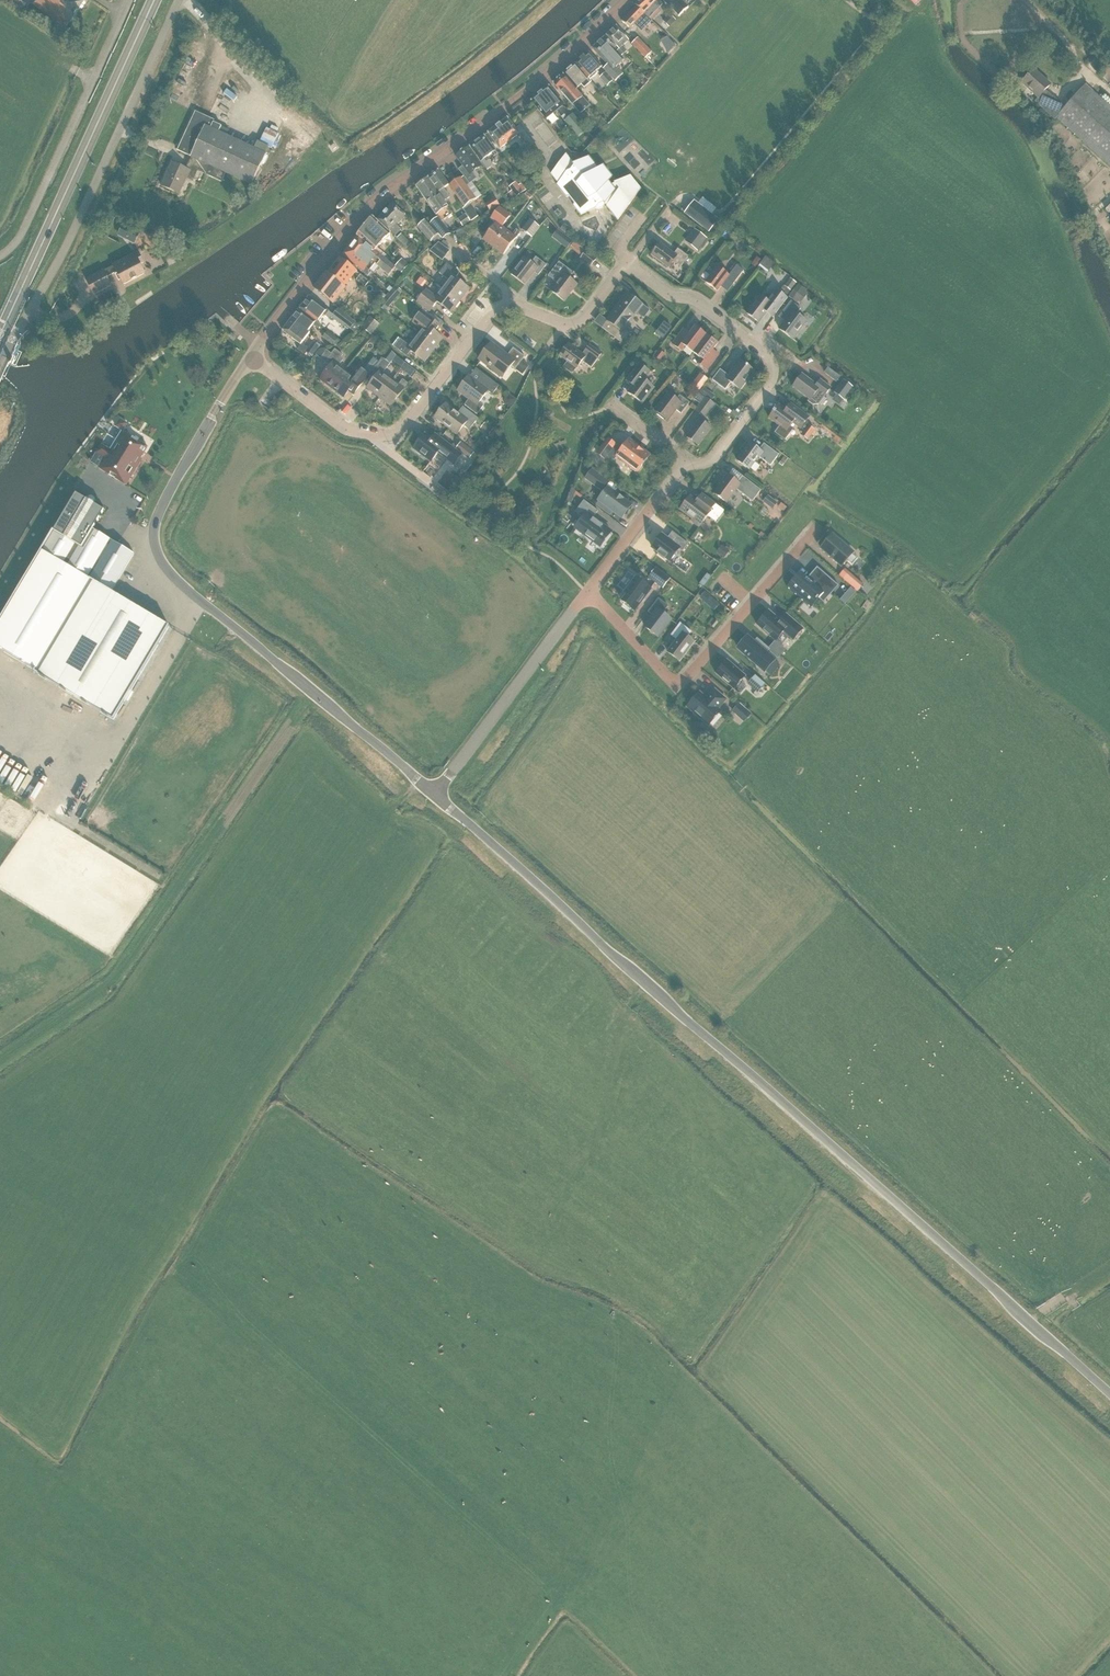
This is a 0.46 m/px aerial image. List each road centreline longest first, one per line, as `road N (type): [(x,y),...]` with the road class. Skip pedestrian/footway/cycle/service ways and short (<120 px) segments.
road 1 (tertiary): [(1109,1396),(434,793)]
road 2 (tertiary): [(434,793),(160,559),(160,508),(250,360)]
road 3 (tertiary): [(250,360),(364,211),(524,93),(627,0)]
road 4 (track): [(0,1061),(118,980),(313,691)]
road 5 (unclassified): [(0,369),(67,250),(181,0)]
road 6 (trunk): [(0,335),(156,0)]
road 7 (residential): [(250,360),(350,435),(379,439),(402,434),(506,304)]
road 8 (residential): [(687,460),(706,464),(719,455),(772,387),(774,371),(698,301),(669,296),(627,262)]
road 9 (unclassified): [(0,255),(19,239),(129,0)]
road 10 (residential): [(589,592),(434,793)]
road 11 (residential): [(589,592),(680,683),(754,600)]
road 12 (residential): [(687,460),(589,592)]
road 13 (residential): [(506,304),(567,327),(584,319),(627,262)]

